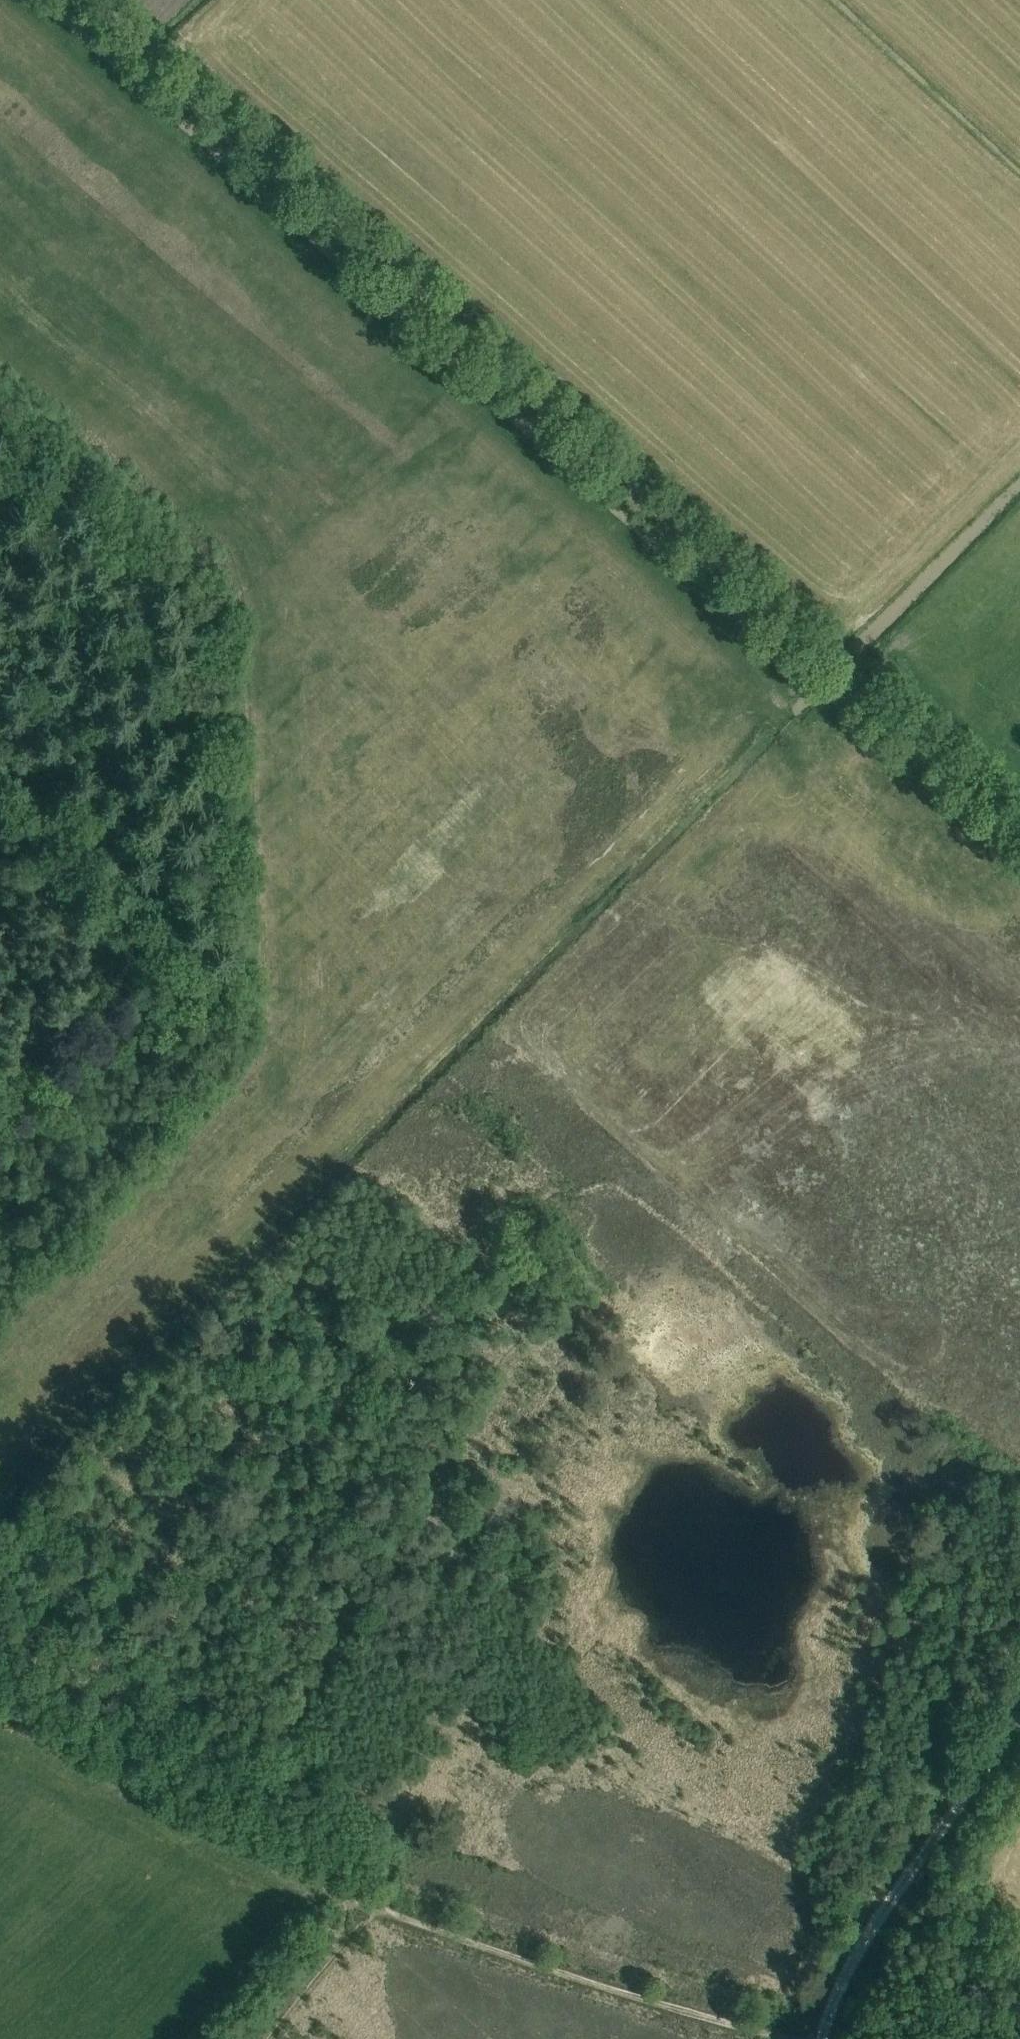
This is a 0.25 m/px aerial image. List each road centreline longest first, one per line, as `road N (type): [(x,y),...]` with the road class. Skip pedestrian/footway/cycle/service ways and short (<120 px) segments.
road 1 (unclassified): [(1019,827),(91,0)]
road 2 (track): [(825,2038),(835,2002),(898,1884),(1019,1712)]

